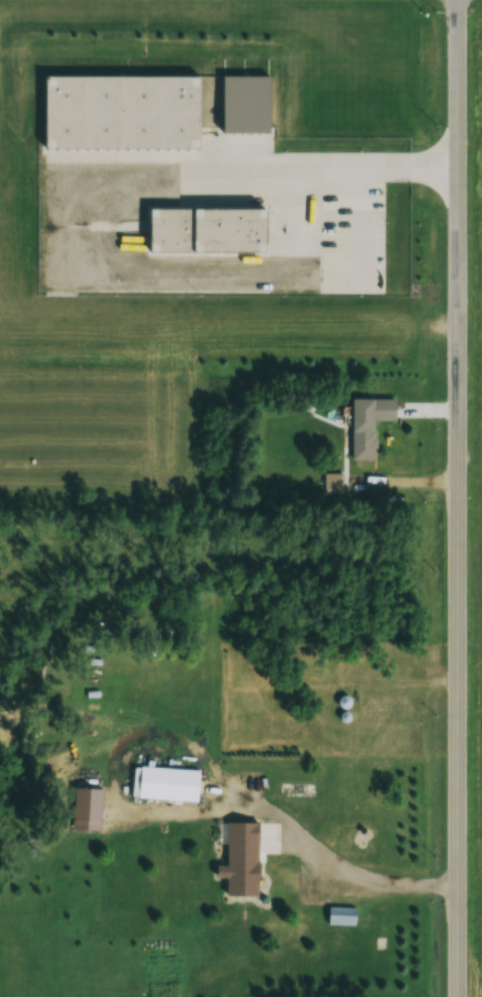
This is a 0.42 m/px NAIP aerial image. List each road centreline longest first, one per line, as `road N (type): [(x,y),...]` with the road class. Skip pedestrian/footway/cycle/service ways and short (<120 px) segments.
road 1 (secondary): [(455,996),(455,0)]

